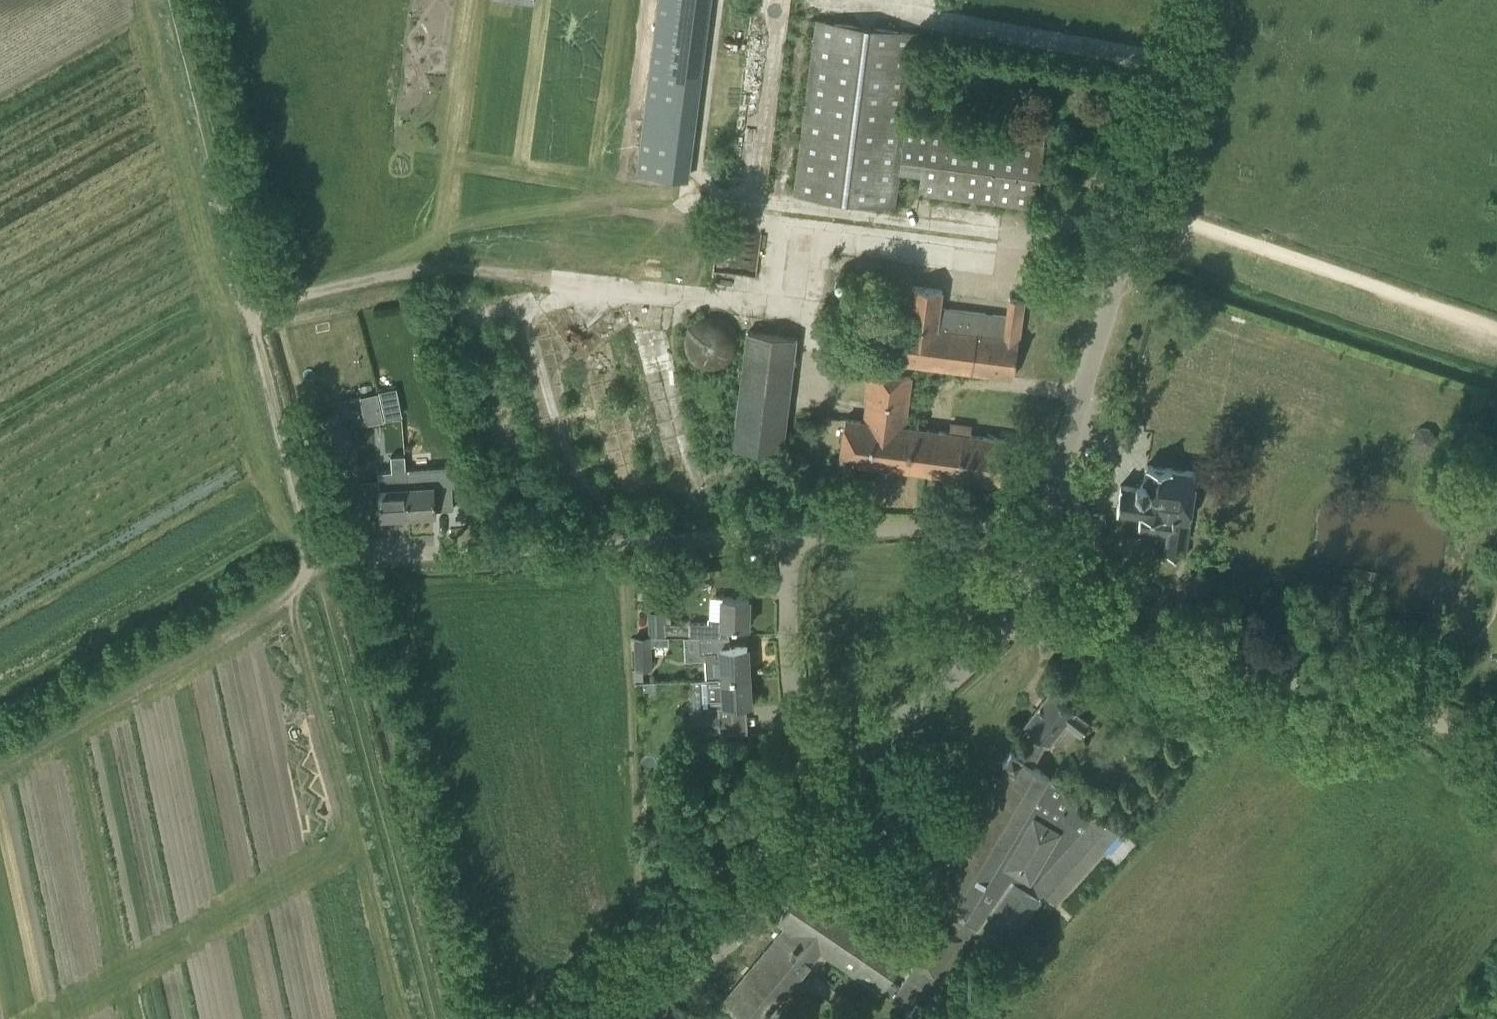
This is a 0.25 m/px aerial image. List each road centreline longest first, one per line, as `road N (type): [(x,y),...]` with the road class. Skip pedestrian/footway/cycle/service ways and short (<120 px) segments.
road 1 (unclassified): [(1040,520),(1201,0)]
road 2 (unclassified): [(1496,761),(1450,731),(1357,697),(1003,625)]
road 3 (residential): [(346,562),(785,535)]
road 4 (track): [(1496,327),(1139,202)]
road 5 (track): [(0,768),(291,599),(312,564)]
road 6 (track): [(304,533),(266,534),(0,690)]
road 7 (unclassified): [(570,1018),(820,796)]
road 8 (track): [(246,312),(166,0)]
road 9 (track): [(246,312),(425,271),(549,281)]
road 10 (residential): [(820,796),(791,717),(785,535)]
road 11 (residential): [(785,535),(1040,520)]
road 12 (unclassified): [(820,796),(1003,625)]
road 13 (track): [(304,533),(246,312)]

